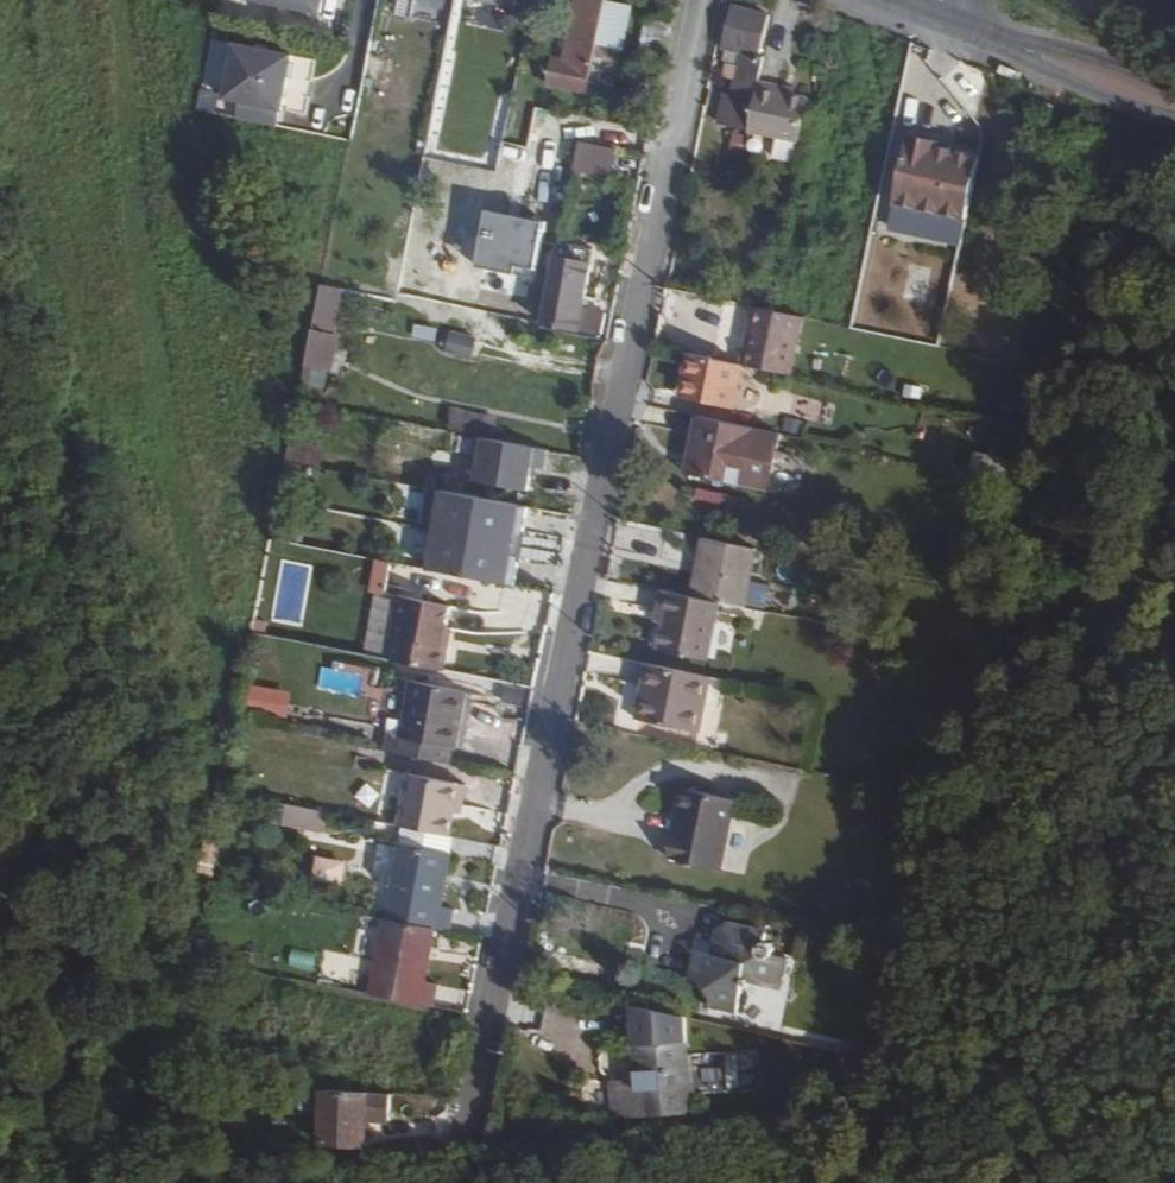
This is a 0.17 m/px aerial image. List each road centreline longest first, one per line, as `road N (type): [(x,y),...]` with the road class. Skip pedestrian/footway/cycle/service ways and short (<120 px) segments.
road 1 (residential): [(703,0),(473,1138)]
road 2 (track): [(138,1089),(185,858),(202,705),(247,559),(258,470),(247,357),(187,159),(157,0)]
road 3 (tertiary): [(995,40),(1062,85),(1174,125)]
road 4 (tertiary): [(1174,95),(1072,56),(995,40)]

